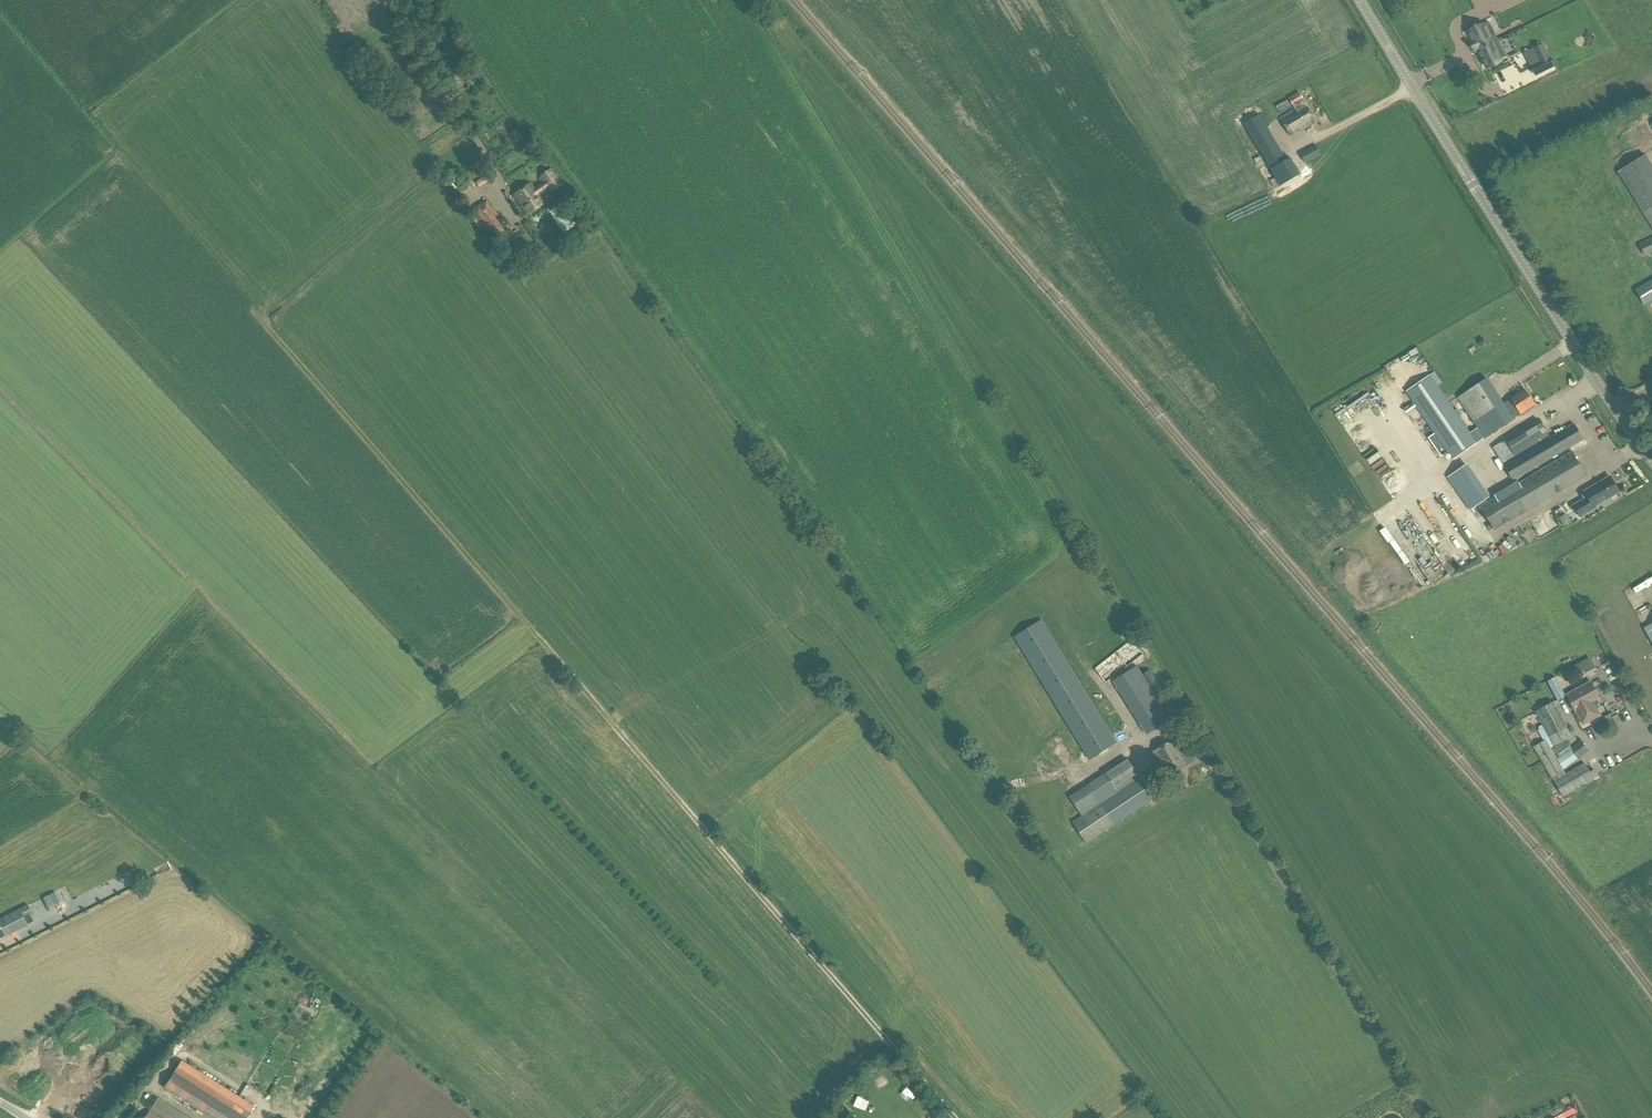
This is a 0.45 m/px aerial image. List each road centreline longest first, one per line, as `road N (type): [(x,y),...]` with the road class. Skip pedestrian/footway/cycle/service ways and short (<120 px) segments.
road 1 (track): [(259,317),(955,1117)]
road 2 (unclassified): [(1651,460),(1361,0)]
road 3 (track): [(503,181),(432,74),(401,0)]
road 4 (track): [(342,243),(259,317),(203,254)]

